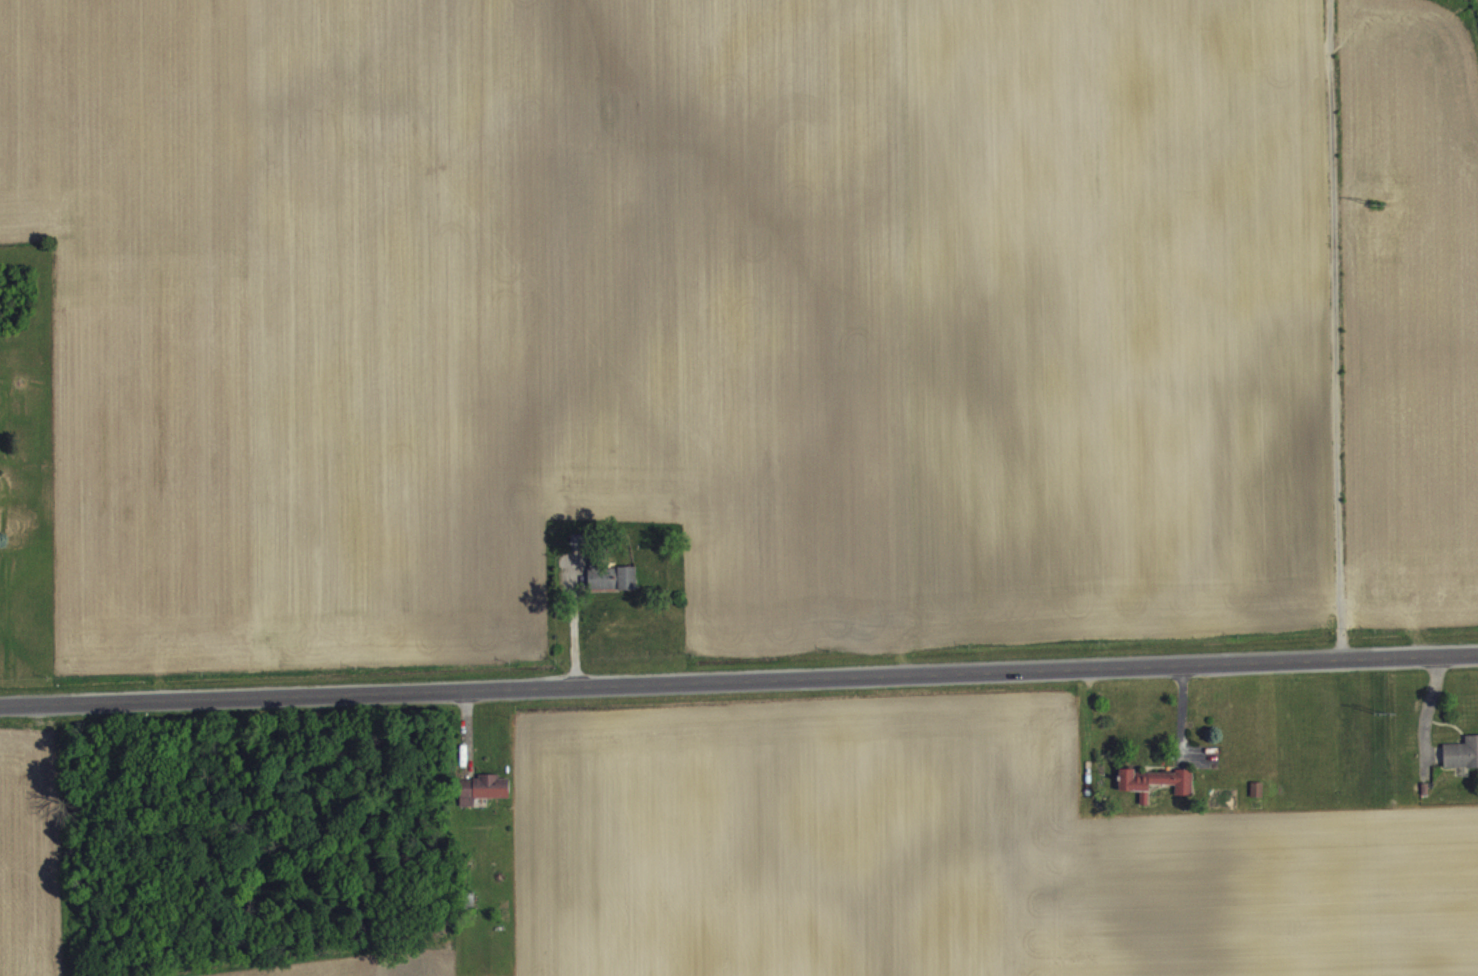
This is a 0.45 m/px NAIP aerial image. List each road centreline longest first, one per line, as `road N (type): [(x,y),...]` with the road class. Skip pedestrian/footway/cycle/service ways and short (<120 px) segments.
road 1 (secondary): [(0,704),(1477,652)]

